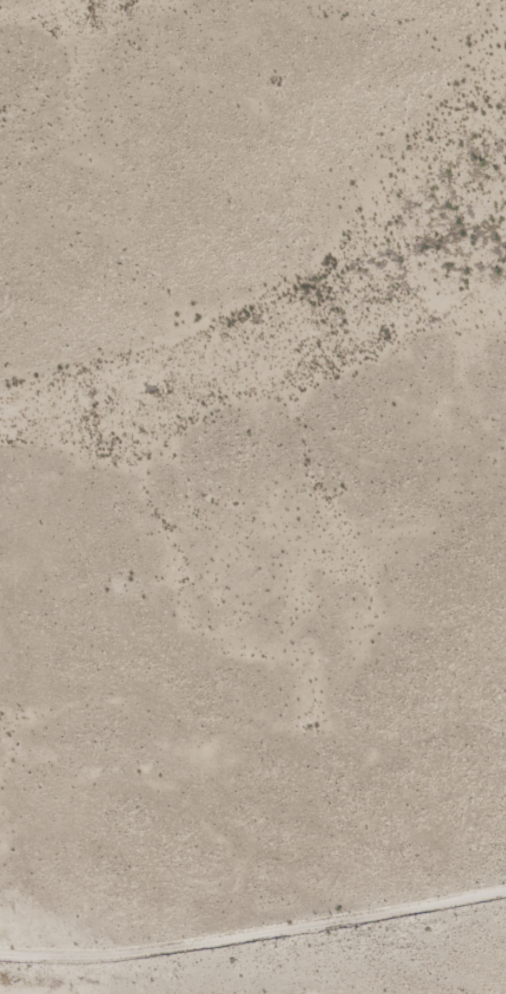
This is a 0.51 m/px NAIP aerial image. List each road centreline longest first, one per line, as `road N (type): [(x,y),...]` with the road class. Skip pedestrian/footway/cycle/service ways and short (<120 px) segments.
road 1 (track): [(0,923),(171,906),(505,845)]

